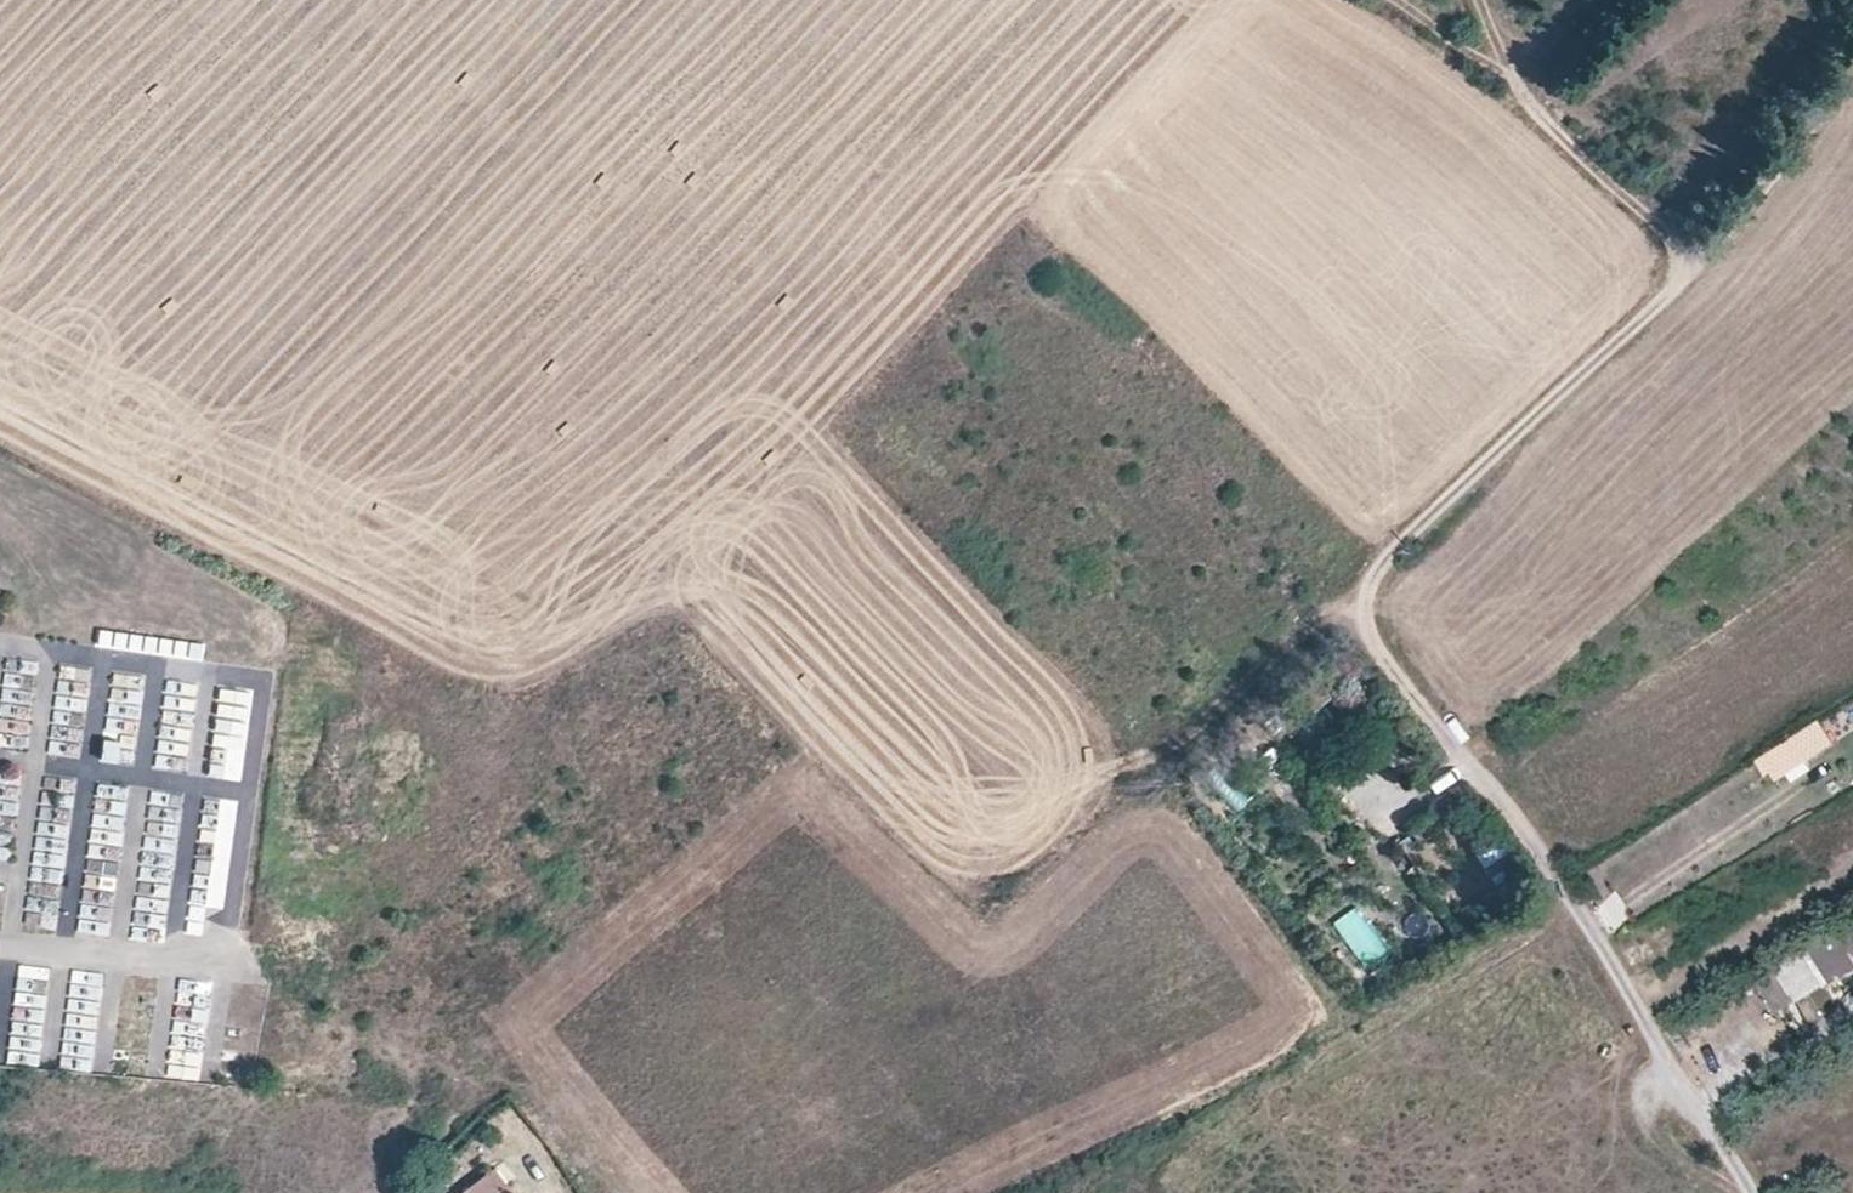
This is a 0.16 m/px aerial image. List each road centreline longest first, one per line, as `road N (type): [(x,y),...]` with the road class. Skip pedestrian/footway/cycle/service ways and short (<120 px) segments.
road 1 (track): [(1749,1192),(1607,958),(1367,639),(1370,586),(1382,563),(1687,270)]
road 2 (track): [(1687,270),(1659,215),(1513,87),(1482,0)]
road 3 (track): [(1687,270),(1764,210),(1852,92)]

